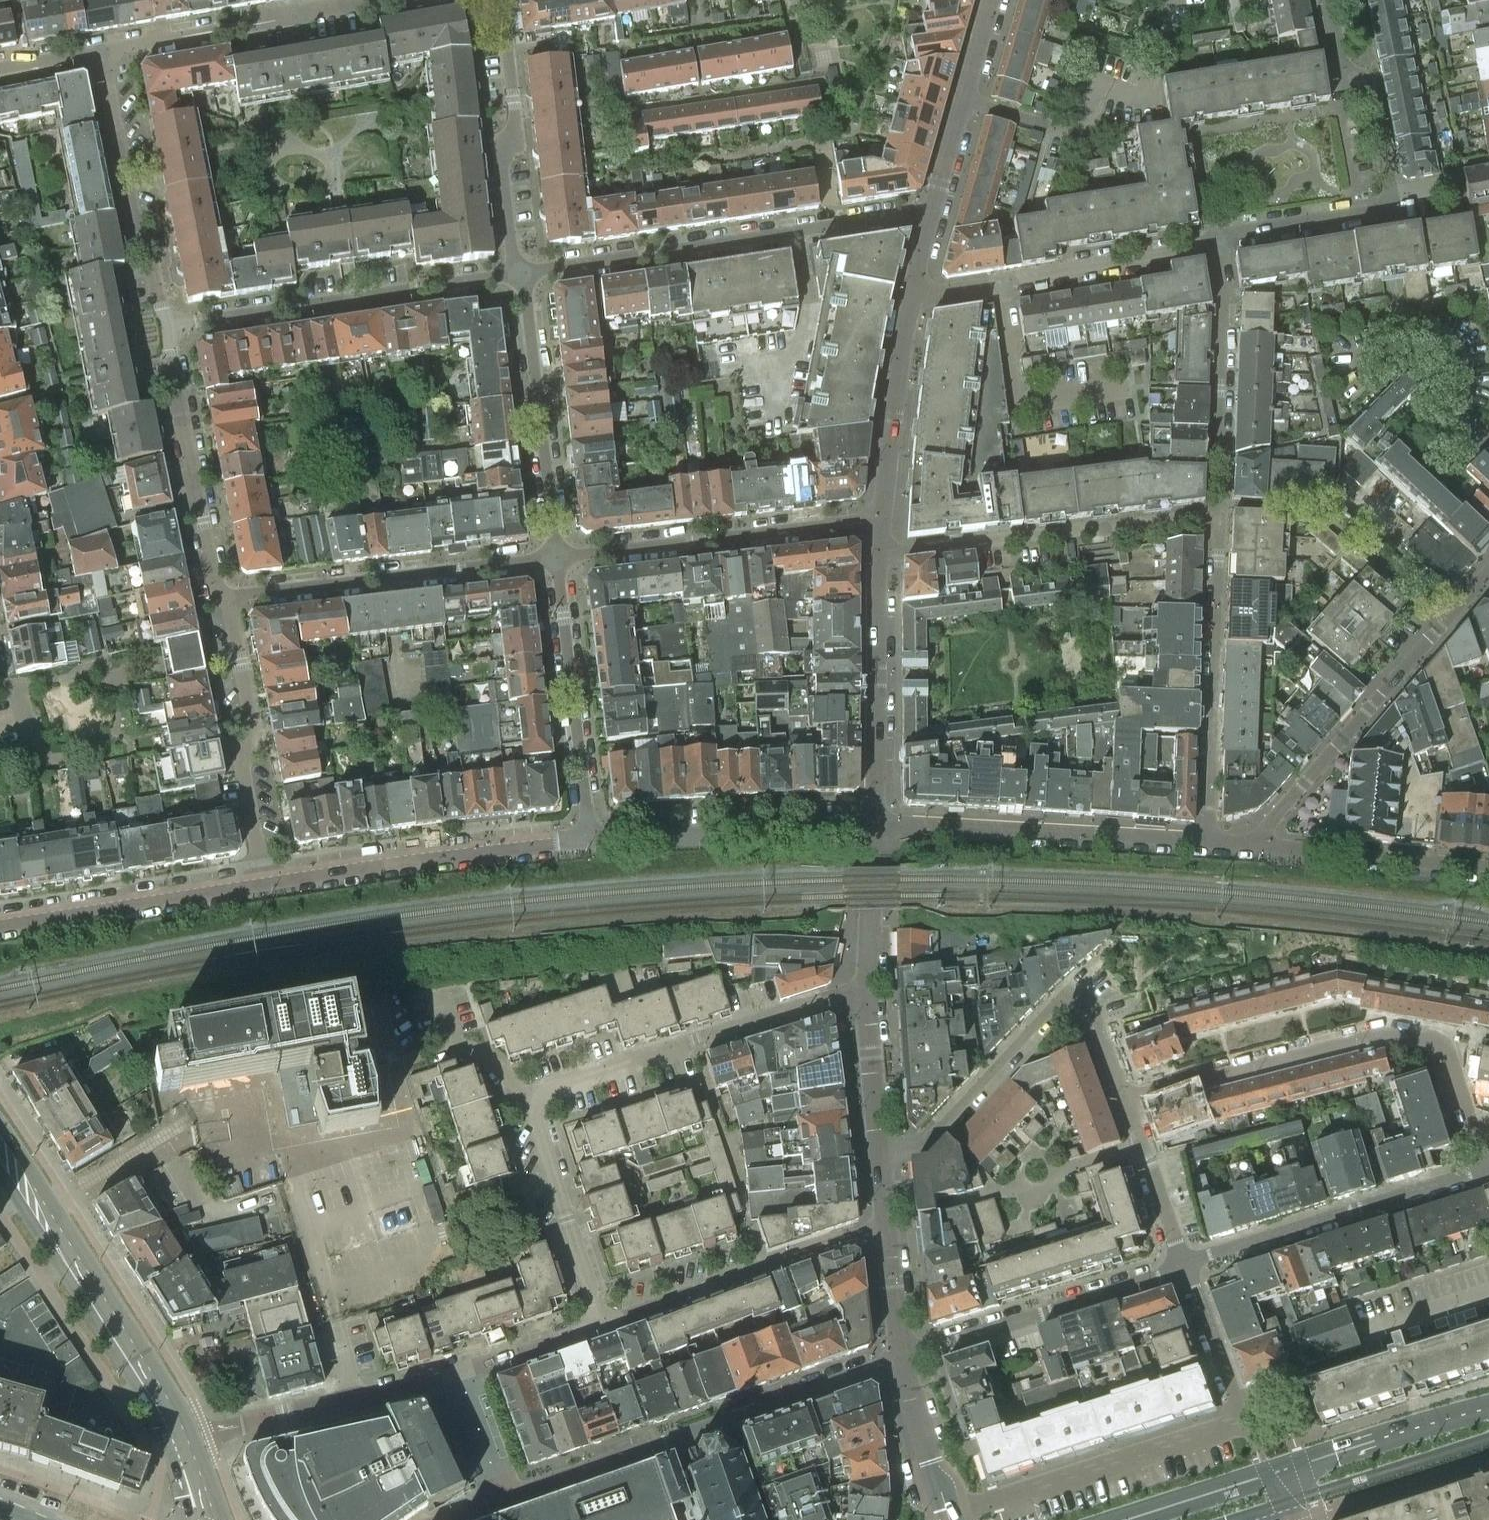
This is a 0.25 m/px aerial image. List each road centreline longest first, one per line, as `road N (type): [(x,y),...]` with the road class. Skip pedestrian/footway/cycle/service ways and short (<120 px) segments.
road 1 (residential): [(866,982),(527,1096),(602,1324)]
road 2 (residential): [(1487,1169),(1443,1045),(1379,1034),(1124,1099)]
road 3 (residential): [(900,1357),(501,1497)]
road 4 (secondary): [(1488,1408),(1127,1519)]
road 5 (residential): [(1124,1099),(1089,1005),(1068,1000),(930,1139),(880,1152)]
road 6 (residential): [(1250,844),(1488,571)]
road 7 (residential): [(1217,241),(1359,214),(1329,0)]
road 8 (residential): [(169,327),(519,274)]
road 9 (residential): [(878,555),(1221,515)]
road 10 (residential): [(556,558),(219,596)]
road 11 (residential): [(874,830),(911,825),(1209,842)]
road 12 (residential): [(266,883),(591,841)]
road 13 (residential): [(1209,842),(1221,515)]
road 14 (residential): [(881,520),(556,558)]
road 15 (residential): [(519,274),(834,225)]
road 16 (residential): [(1185,1267),(1487,1169)]
road 17 (residential): [(963,101),(1076,131),(1101,86),(1138,97),(1177,0)]
road 18 (residential): [(602,1324),(886,1226)]
road 19 (residential): [(900,1357),(1185,1267)]
road 20 (residential): [(219,596),(230,610),(251,718),(243,766),(266,883)]
road 21 (residential): [(390,0),(100,53)]
road 22 (residential): [(169,327),(147,249),(134,239),(100,53)]
road 23 (residential): [(556,558),(519,274)]
road 24 (residential): [(456,1372),(180,1445)]
road 25 (residential): [(591,841),(556,558)]
road 26 (residential): [(591,841),(874,830)]
road 27 (residential): [(501,0),(514,133),(501,154),(519,274)]
road 28 (tertiary): [(874,830),(878,555)]
road 29 (residential): [(219,596),(170,370),(169,327)]
road 30 (residential): [(1221,515),(1217,241)]
road 31 (residential): [(0,925),(266,883)]
road 32 (residential): [(1250,844),(1488,871)]
road 33 (residential): [(1130,387),(1014,405),(999,284)]
road 34 (tertiary): [(881,520),(910,297)]
road 35 (residential): [(999,284),(1217,241)]
road 36 (residential): [(1488,443),(1455,410),(1472,377),(1448,344),(1353,364)]
road 37 (primary): [(90,1287),(38,1180),(0,1125)]
road 38 (primary): [(90,1287),(161,1396),(180,1445)]
road 39 (residential): [(1185,1267),(1124,1099)]
road 40 (tertiary): [(880,1152),(866,982)]
road 41 (residential): [(602,1324),(456,1372)]
road 42 (tertiary): [(866,982),(874,830)]
road 43 (primary): [(0,1173),(54,1253),(90,1287)]
road 44 (residential): [(1234,1400),(1185,1267)]
road 45 (residential): [(501,1497),(456,1372)]
road 46 (tertiary): [(900,1357),(886,1226)]
road 47 (residential): [(1371,1328),(1488,1291)]

